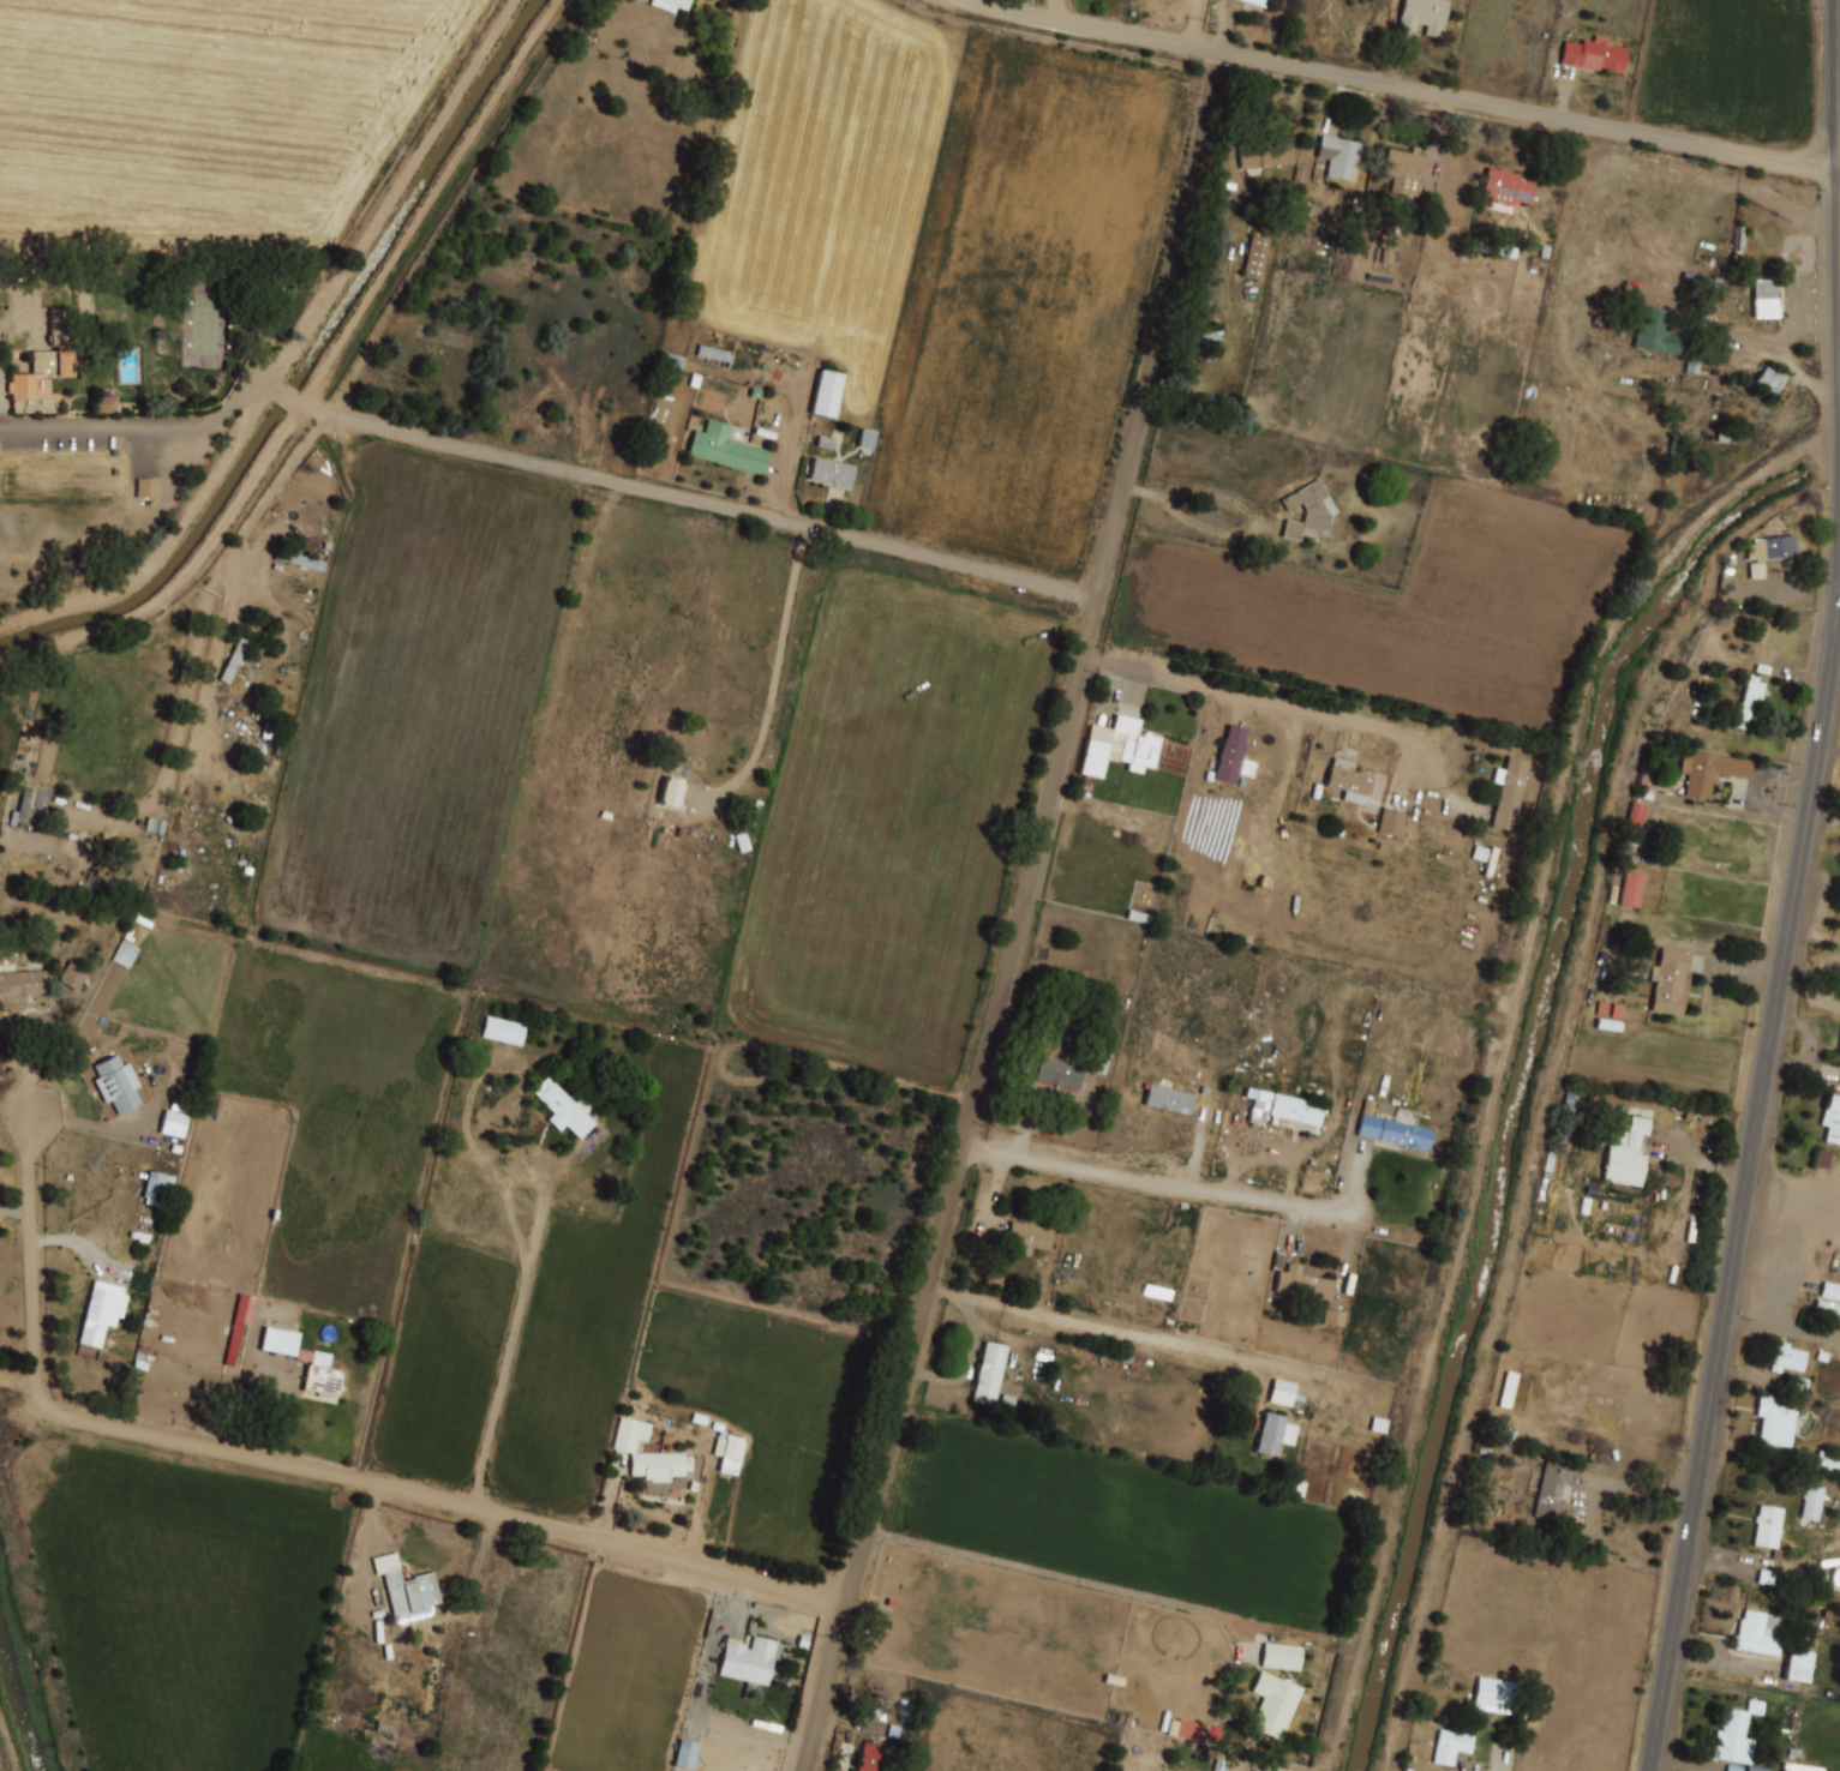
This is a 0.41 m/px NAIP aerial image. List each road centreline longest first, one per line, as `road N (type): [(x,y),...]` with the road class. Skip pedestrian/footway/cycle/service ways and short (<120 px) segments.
road 1 (residential): [(808,1770),(1168,314),(1224,50)]
road 2 (residential): [(167,786),(210,598),(313,438),(344,419),(1098,596)]
road 3 (primary): [(1651,1770),(1839,596)]
road 4 (residential): [(851,1603),(475,1506),(59,1415),(46,1406),(34,1373),(32,1116)]
road 5 (residential): [(1839,176),(969,0)]
road 6 (residential): [(966,1145),(1355,1219)]
road 7 (residential): [(873,1532),(1247,1622)]
road 8 (residential): [(1084,656),(1389,728),(1413,740),(1431,763)]
road 9 (primary): [(1839,176),(1838,0)]

